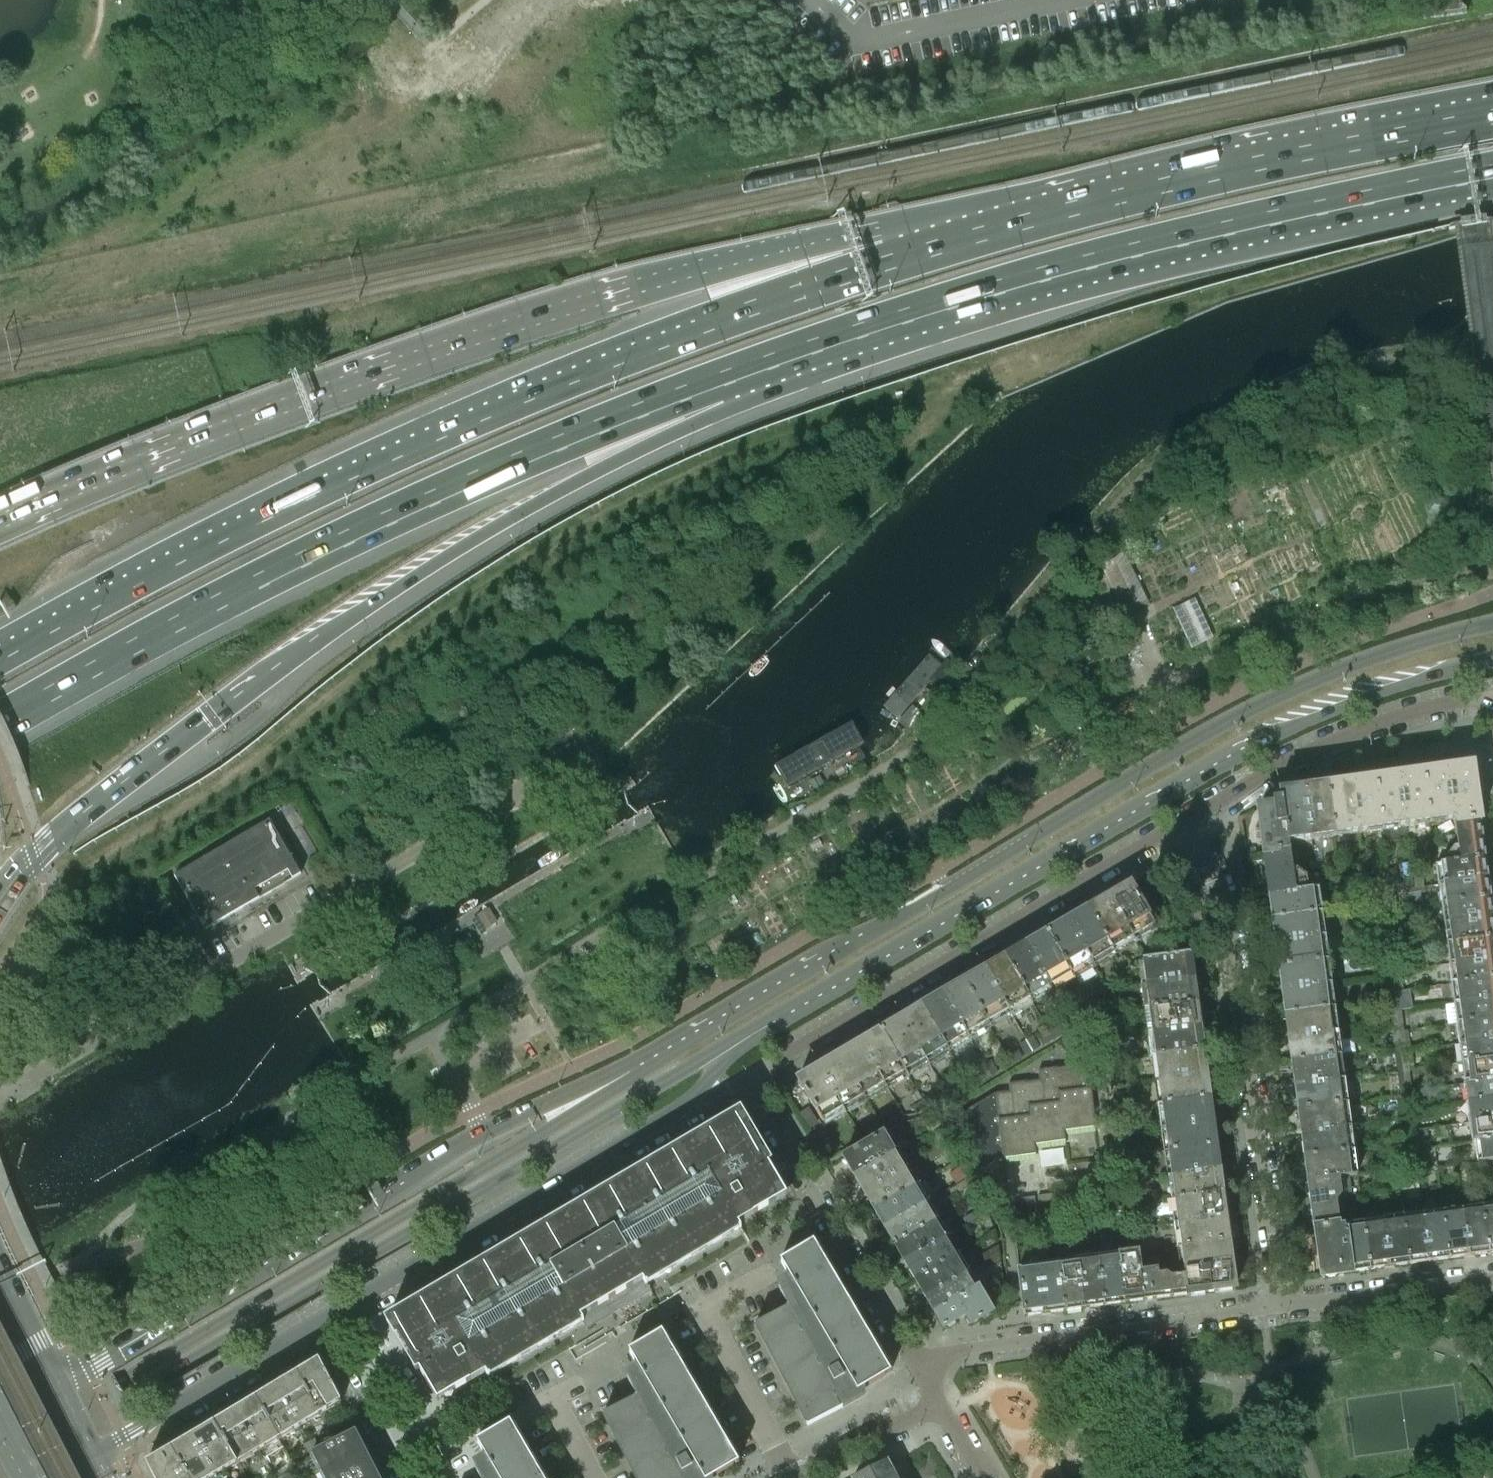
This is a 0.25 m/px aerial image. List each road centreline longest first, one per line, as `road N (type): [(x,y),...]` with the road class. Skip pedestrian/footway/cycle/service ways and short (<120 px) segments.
road 1 (motorway): [(890,262),(479,414),(268,510),(0,653)]
road 2 (secondary): [(1492,624),(1346,667),(1209,731),(649,1069)]
road 3 (motorway): [(890,262),(787,250),(701,273),(432,359),(0,530)]
road 4 (secondary): [(0,1472),(781,1017)]
road 5 (motorway): [(0,891),(113,786),(314,638),(591,472),(718,379)]
road 6 (motorway): [(718,379),(958,297),(1229,227),(1492,171)]
road 7 (secondary): [(781,1017),(1252,744),(1492,660)]
road 8 (motorway): [(0,723),(393,514),(718,379)]
road 9 (secondary): [(649,1069),(0,1450)]
road 10 (unclassified): [(0,1094),(574,758)]
road 11 (motorway): [(1492,117),(1265,162),(890,262)]
road 12 (residential): [(745,1078),(1183,821)]
road 13 (secondary): [(482,1131),(52,1388)]
road 14 (residential): [(1183,821),(1225,916),(1281,1306)]
road 15 (secondary): [(321,1318),(690,1102)]
road 16 (residential): [(1281,1306),(911,1360)]
road 17 (residential): [(1183,821),(1334,741),(1440,704),(1492,698)]
road 18 (residential): [(911,1360),(745,1078)]
road 19 (secondary): [(88,1455),(321,1318)]
road 20 (residential): [(793,1475),(705,1309),(766,1274)]
road 21 (residential): [(1492,1276),(1281,1306)]
road 22 (secondary): [(649,1069),(626,1065),(482,1131)]
road 23 (residential): [(793,1475),(935,1399)]
road 24 (secondary): [(690,1102),(715,1069),(781,1017)]

